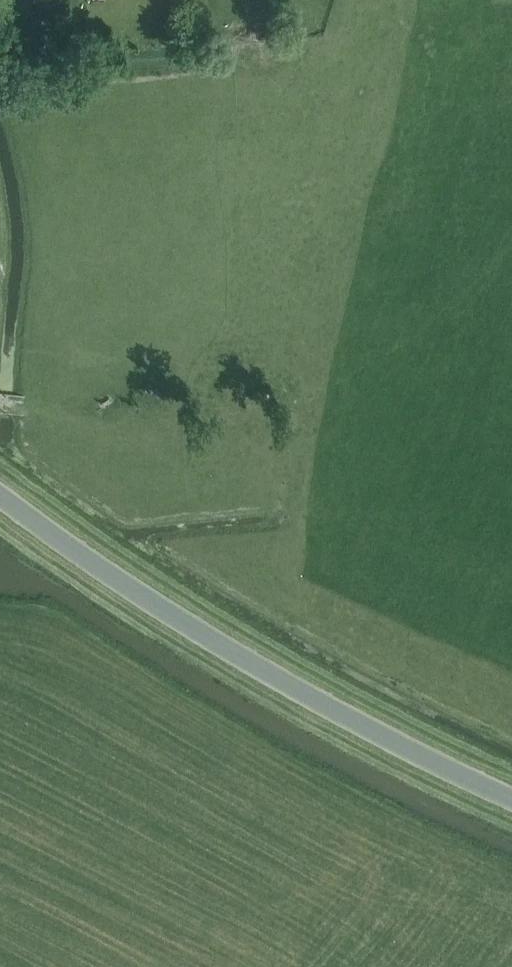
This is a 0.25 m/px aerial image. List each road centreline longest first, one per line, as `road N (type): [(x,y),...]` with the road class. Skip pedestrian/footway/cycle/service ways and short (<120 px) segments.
road 1 (tertiary): [(511,798),(253,664),(0,494)]

